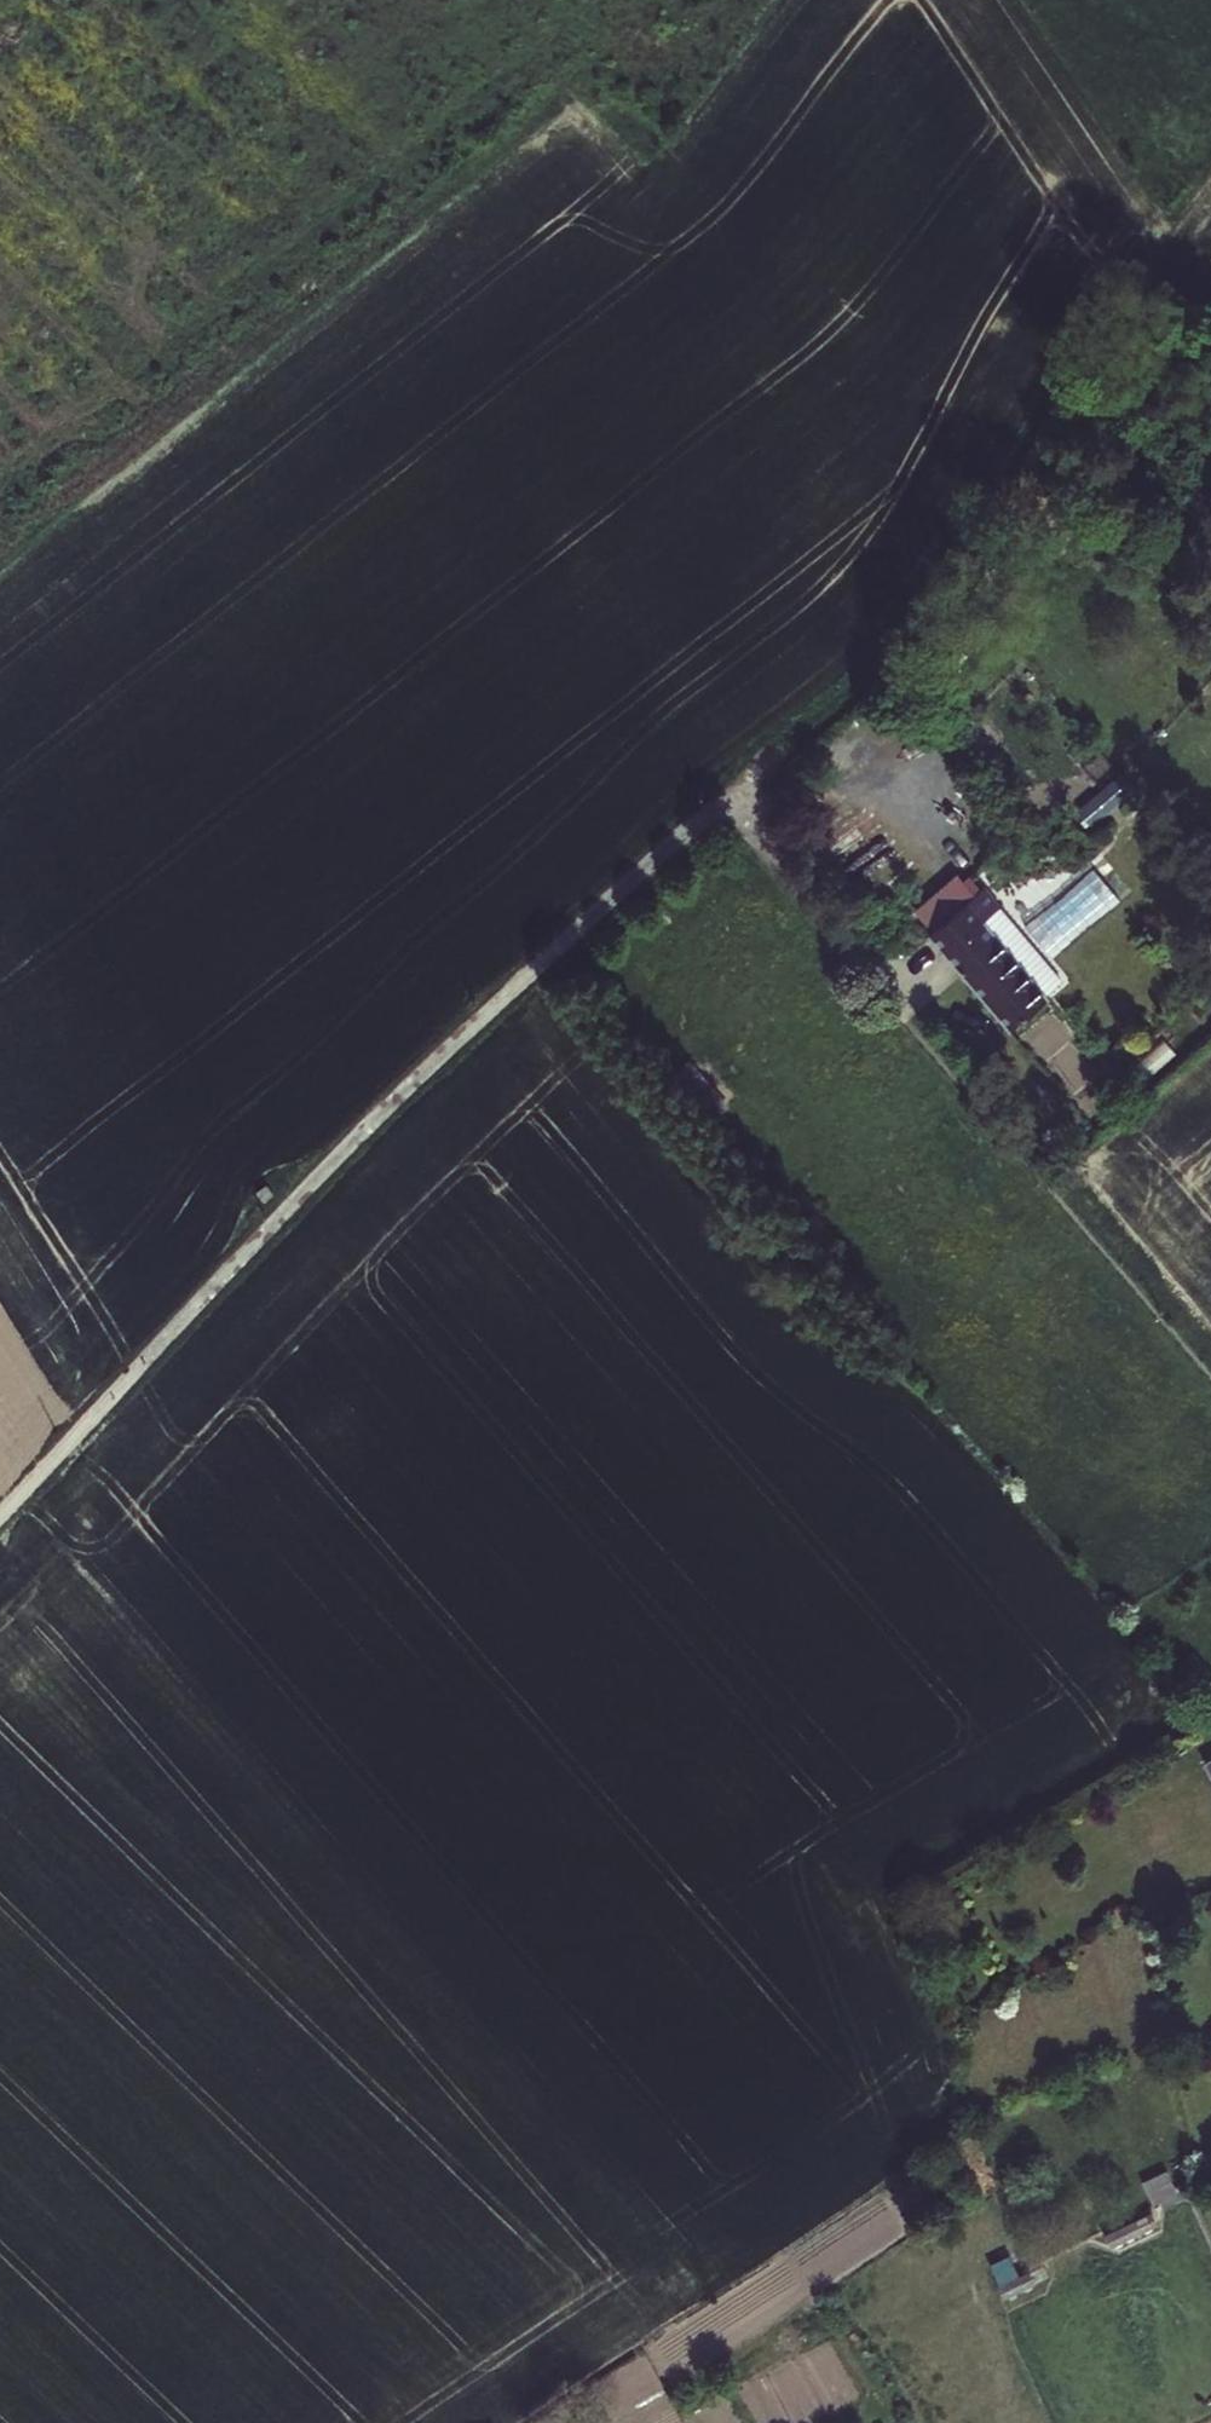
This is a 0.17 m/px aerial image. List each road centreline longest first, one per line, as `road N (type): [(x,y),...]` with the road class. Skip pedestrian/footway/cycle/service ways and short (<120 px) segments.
road 1 (unclassified): [(0,1513),(376,1118),(692,824),(725,813)]

